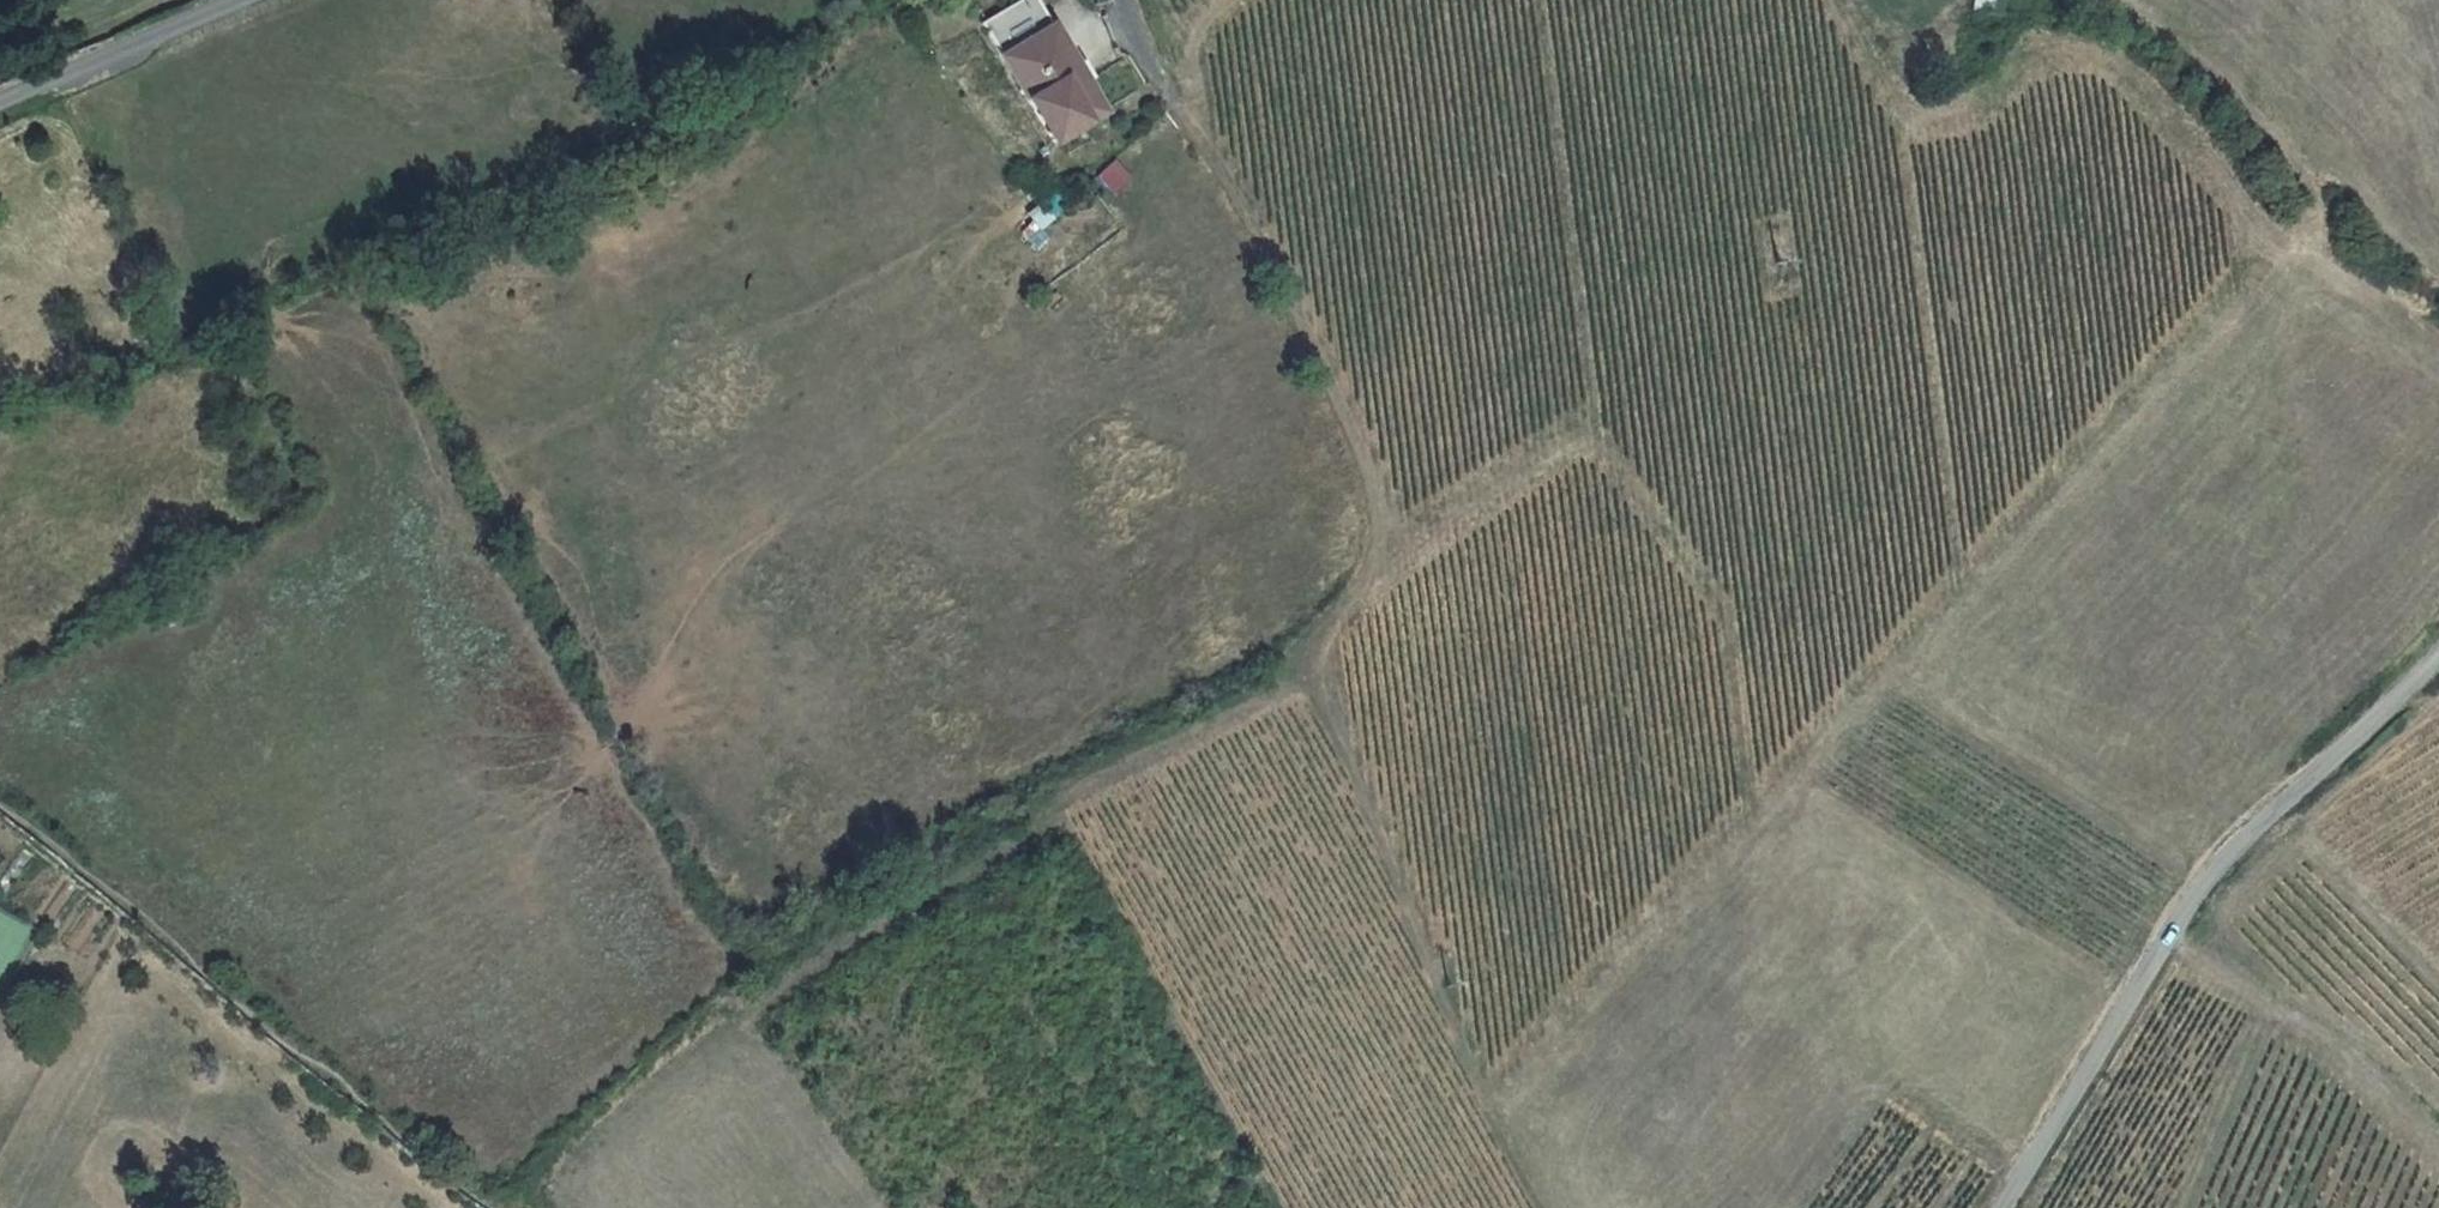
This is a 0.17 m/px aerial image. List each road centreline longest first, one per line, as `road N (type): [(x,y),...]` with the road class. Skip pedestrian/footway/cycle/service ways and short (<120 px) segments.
road 1 (unclassified): [(2005,1207),(2219,864),(2438,653)]
road 2 (unclassified): [(0,101),(235,0)]

